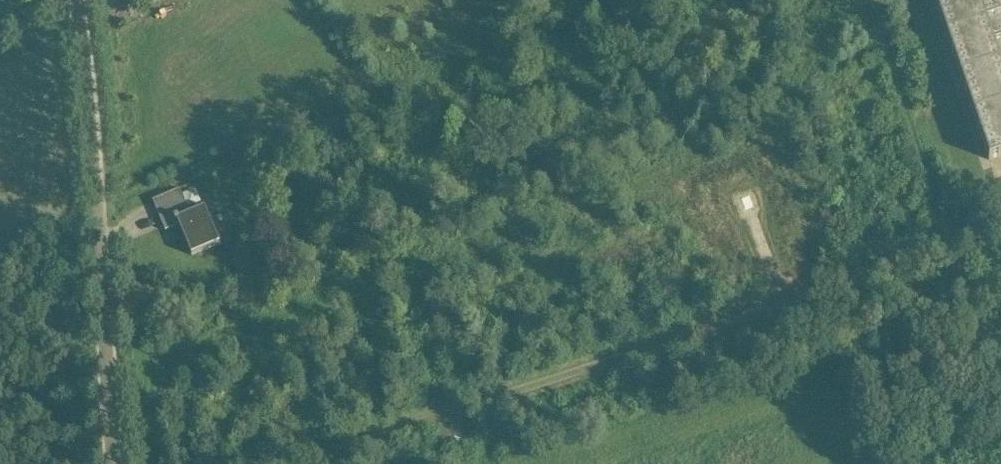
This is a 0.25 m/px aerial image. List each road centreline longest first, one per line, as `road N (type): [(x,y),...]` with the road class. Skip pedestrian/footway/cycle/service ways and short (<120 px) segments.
road 1 (unclassified): [(118,463),(76,0)]

